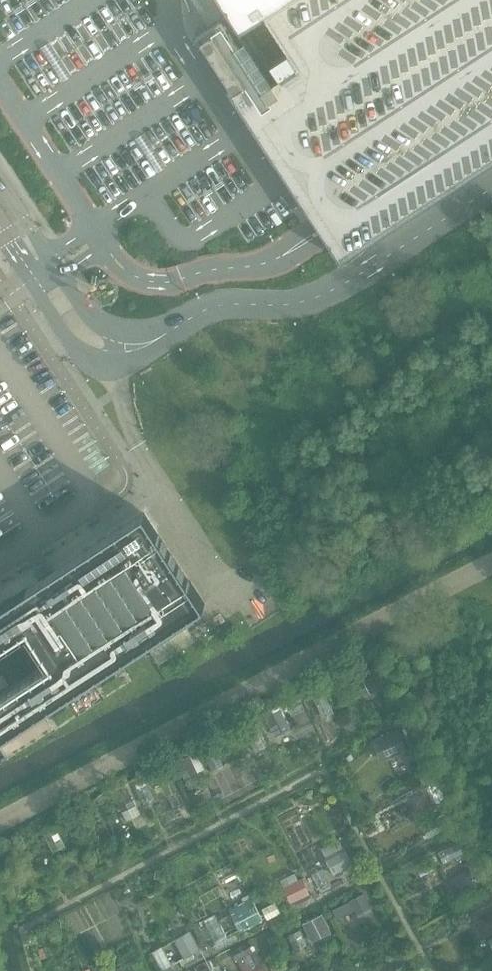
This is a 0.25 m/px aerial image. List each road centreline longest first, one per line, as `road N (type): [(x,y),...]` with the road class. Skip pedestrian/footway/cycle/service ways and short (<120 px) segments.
road 1 (unclassified): [(491,562),(0,821)]

